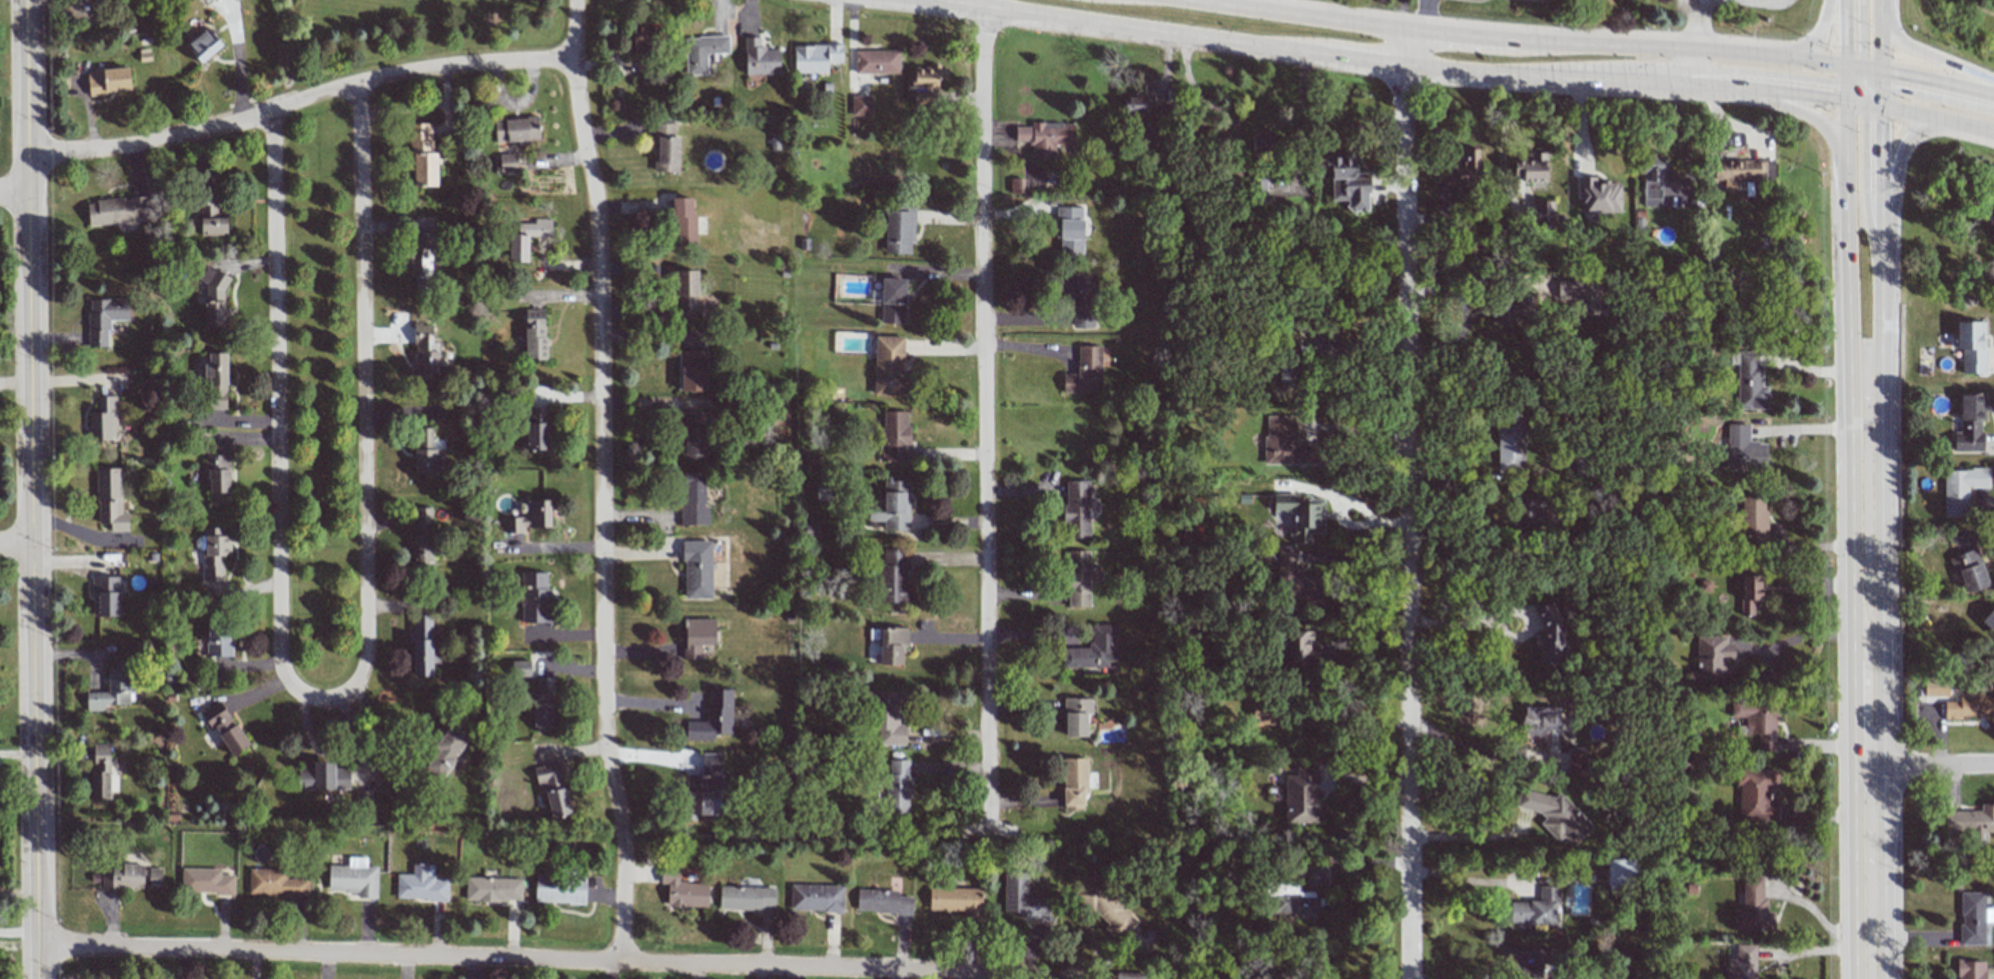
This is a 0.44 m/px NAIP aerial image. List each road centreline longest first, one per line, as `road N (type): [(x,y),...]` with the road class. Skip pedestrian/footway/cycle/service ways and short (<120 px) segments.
road 1 (residential): [(1042,978),(38,946)]
road 2 (residential): [(621,962),(625,836),(606,835),(599,245),(576,84),(579,0)]
road 3 (residential): [(38,978),(26,0)]
road 4 (residential): [(1411,978),(1404,65)]
road 5 (residential): [(990,844),(985,0)]
road 6 (residential): [(326,700),(352,690),(367,657),(360,84)]
road 7 (residential): [(326,700),(296,691),(281,662),(274,110)]
road 8 (residential): [(576,61),(430,70),(164,142),(28,152)]
road 9 (primary): [(1693,55),(1403,29),(1199,0)]
road 10 (primary): [(1474,72),(1544,90),(1781,105),(1823,123),(1847,164)]
road 11 (primary): [(938,0),(1328,54)]
road 12 (primary): [(1869,766),(1866,418)]
road 13 (primary): [(1847,101),(1848,368),(1866,418)]
road 14 (primary): [(1576,79),(1847,101)]
road 15 (primary): [(1576,79),(1717,71),(1847,84)]
road 16 (primary): [(1870,978),(1869,766)]
road 17 (primary): [(1880,262),(1906,147),(1923,131),(1977,127)]
road 18 (primary): [(1404,65),(1576,79)]
road 19 (primary): [(1880,262),(1864,210),(1863,103)]
road 20 (primary): [(1866,418),(1878,362),(1880,262)]
road 21 (primary): [(1880,262),(1880,105)]
road 22 (primary): [(1848,69),(1696,55)]
road 23 (primary): [(1993,81),(1897,41),(1879,8)]
road 24 (primary): [(1993,100),(1863,70)]
road 25 (residential): [(1993,765),(1869,766)]

